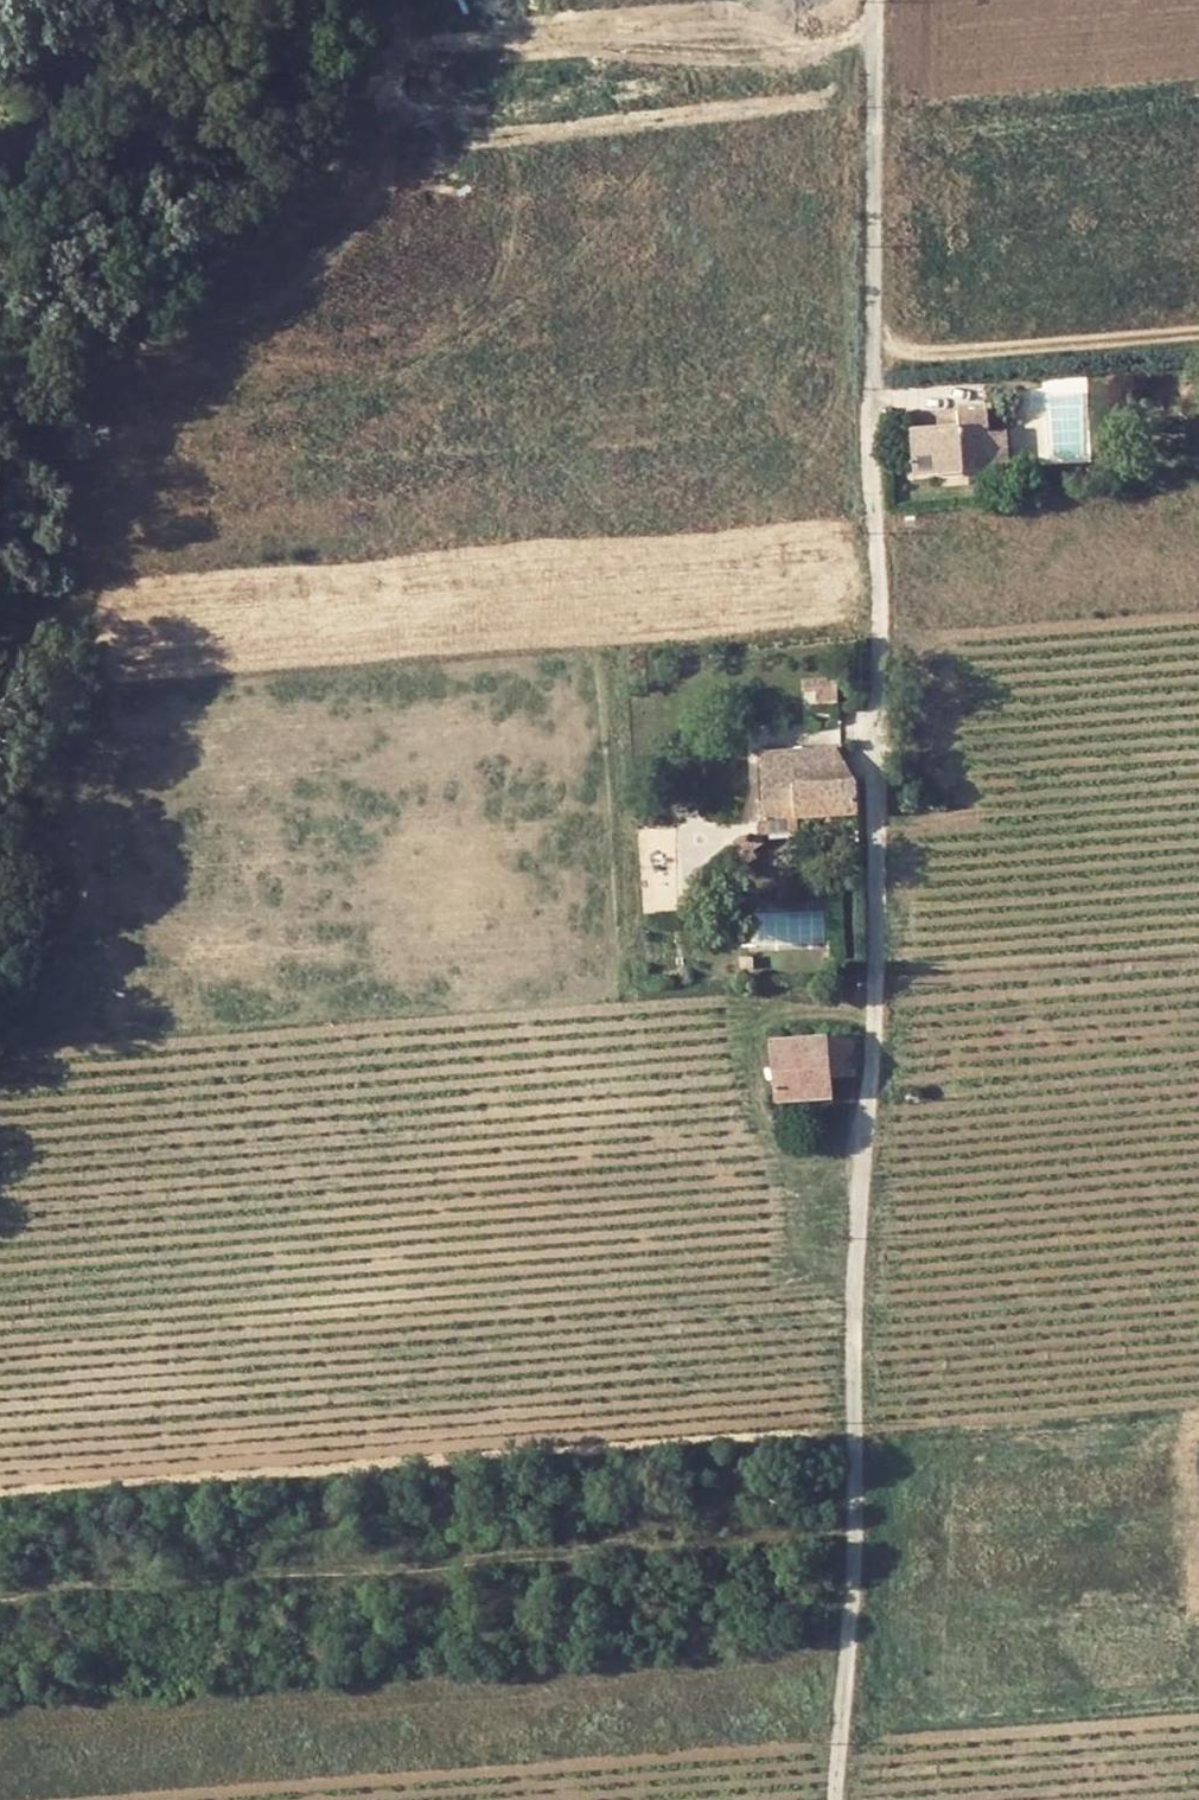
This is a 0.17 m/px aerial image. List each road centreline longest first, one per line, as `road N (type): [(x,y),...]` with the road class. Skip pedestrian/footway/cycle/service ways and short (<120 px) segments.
road 1 (unclassified): [(878,0),(876,978),(831,1799)]

